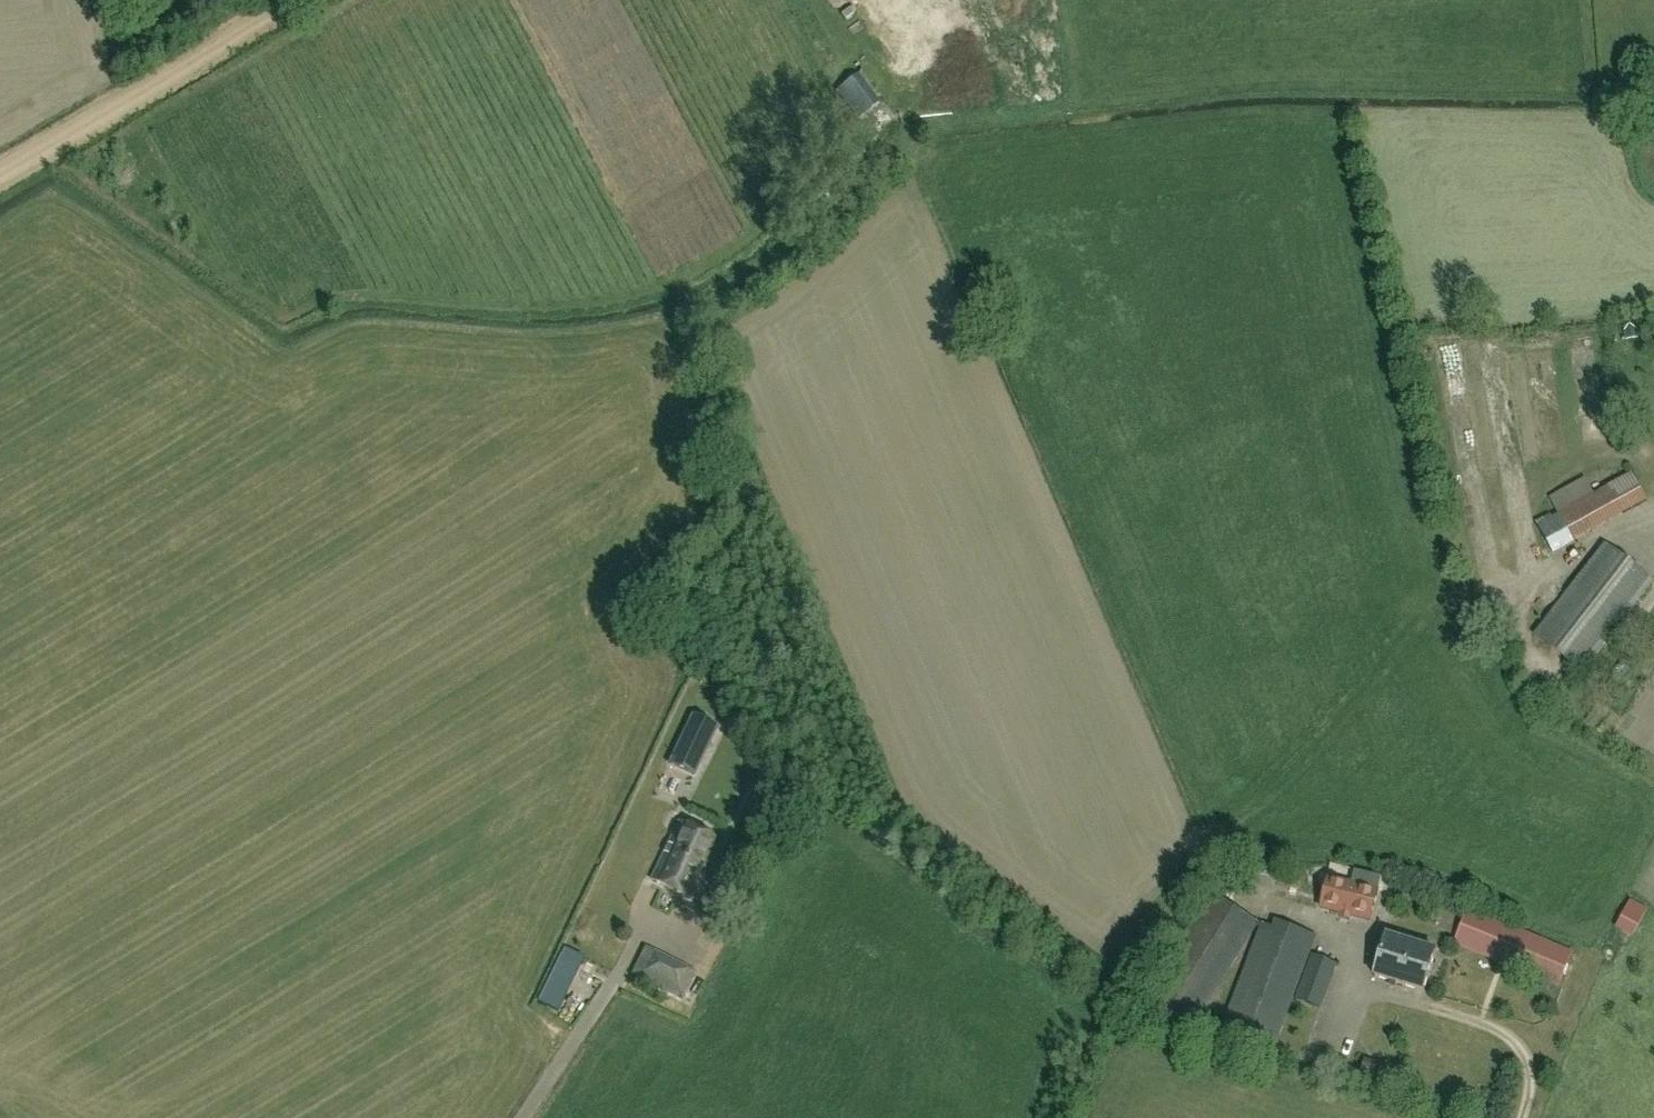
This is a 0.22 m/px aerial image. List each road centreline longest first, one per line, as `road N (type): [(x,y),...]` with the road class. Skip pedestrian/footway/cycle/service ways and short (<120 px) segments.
road 1 (track): [(0,177),(299,0)]

